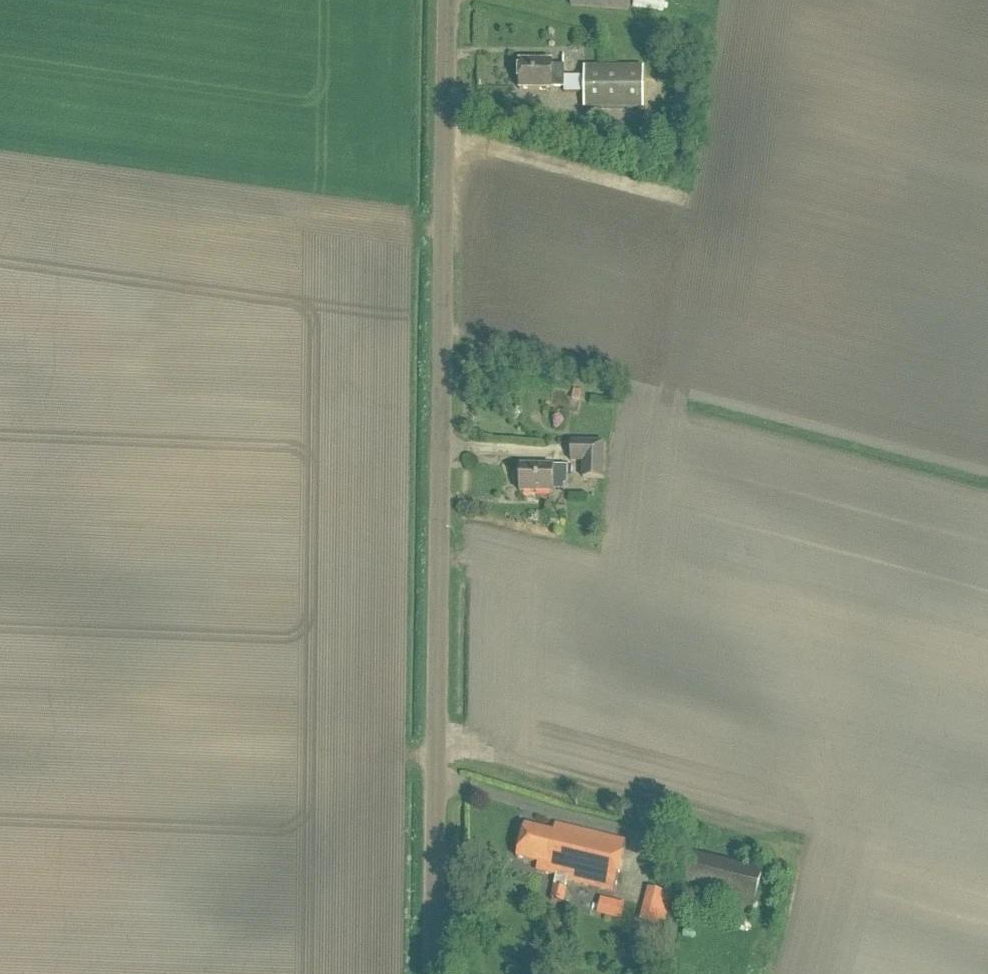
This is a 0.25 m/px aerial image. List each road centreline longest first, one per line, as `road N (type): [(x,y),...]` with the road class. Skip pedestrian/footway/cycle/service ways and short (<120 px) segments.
road 1 (unclassified): [(436,973),(449,0)]

